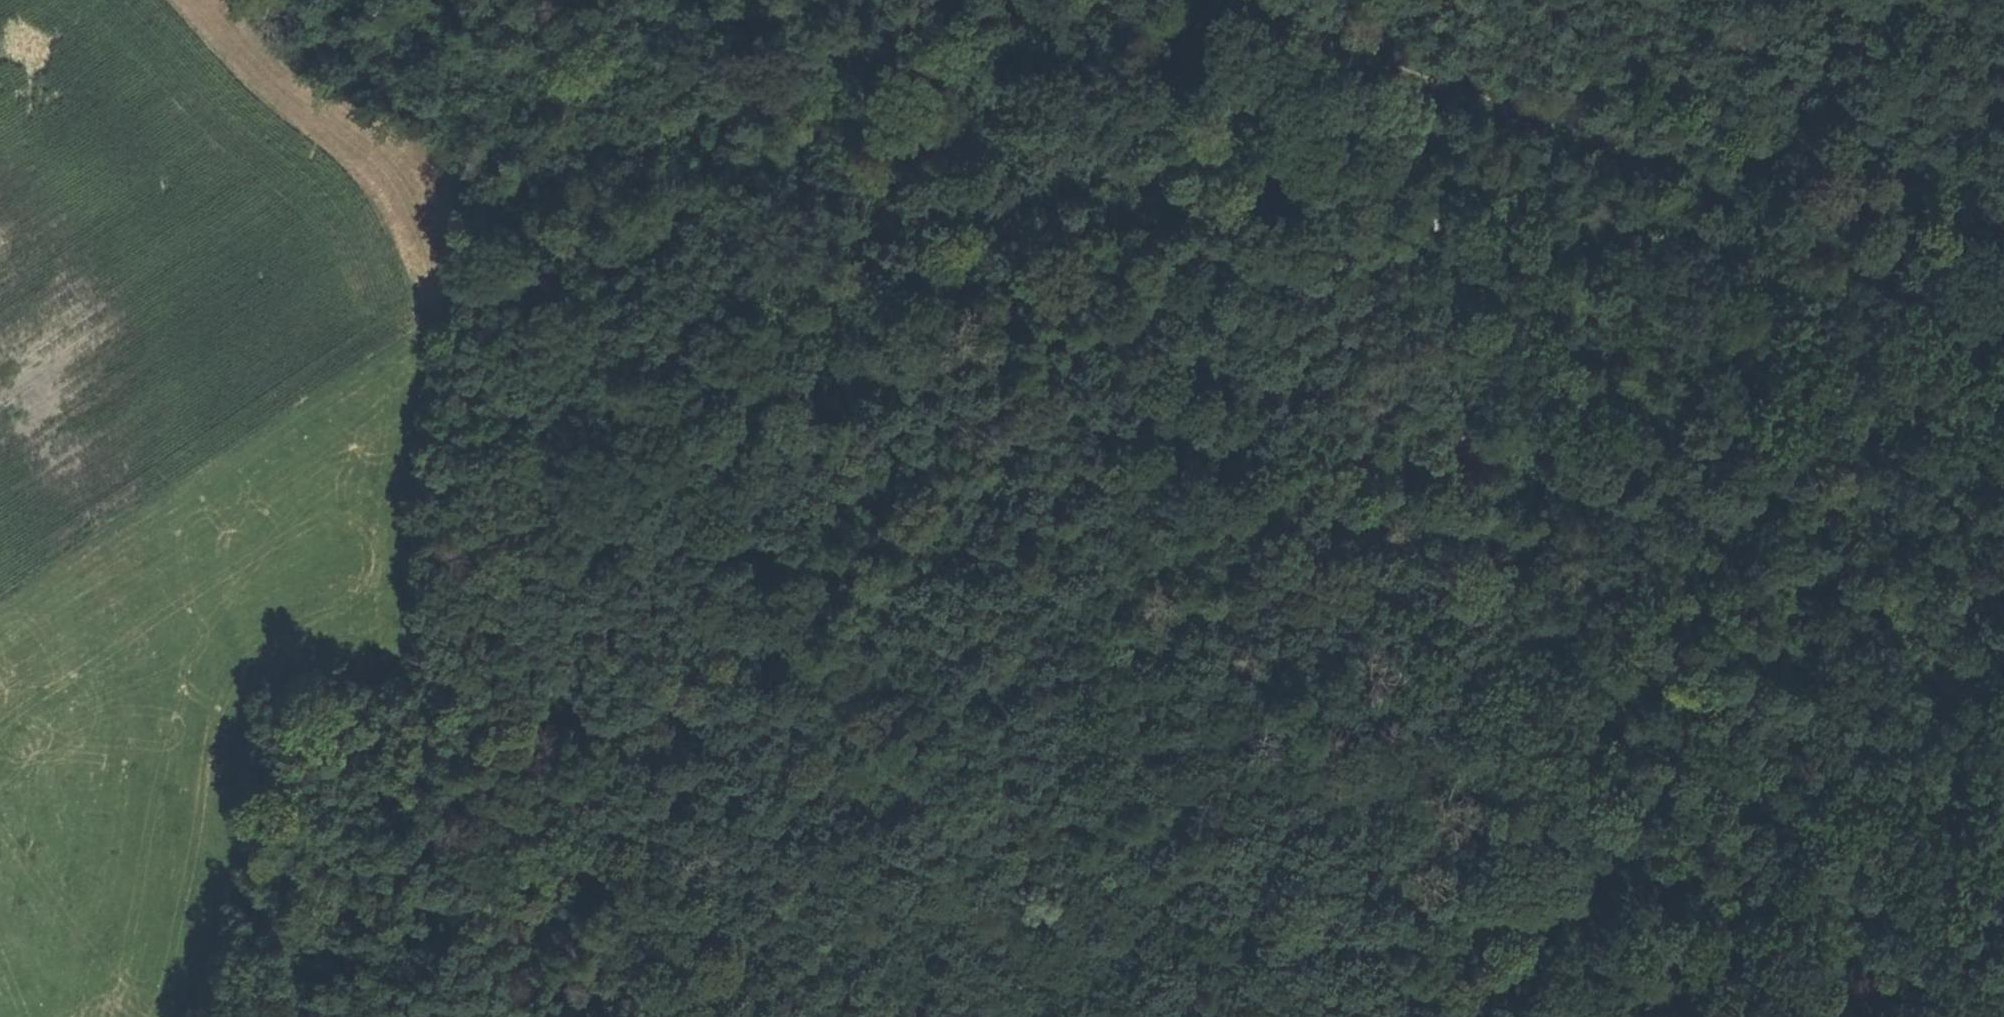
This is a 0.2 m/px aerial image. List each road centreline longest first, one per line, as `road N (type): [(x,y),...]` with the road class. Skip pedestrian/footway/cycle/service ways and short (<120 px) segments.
road 1 (track): [(1411,85),(1496,797),(1472,1016)]
road 2 (track): [(1201,0),(2003,330)]

